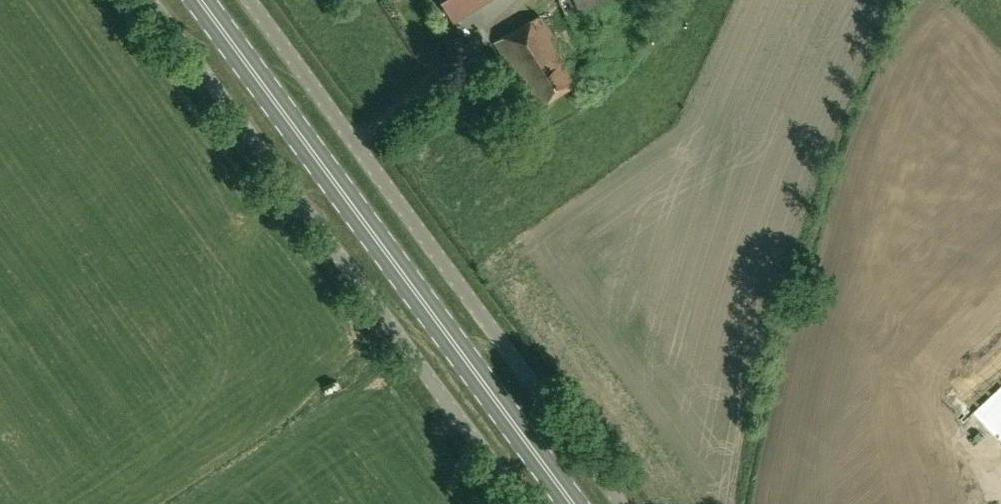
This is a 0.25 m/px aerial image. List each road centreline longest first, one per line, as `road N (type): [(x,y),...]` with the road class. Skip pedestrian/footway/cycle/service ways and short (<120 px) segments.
road 1 (unclassified): [(622,503),(249,0)]
road 2 (primary): [(571,503),(199,0)]
road 3 (unclassified): [(521,503),(149,0)]

